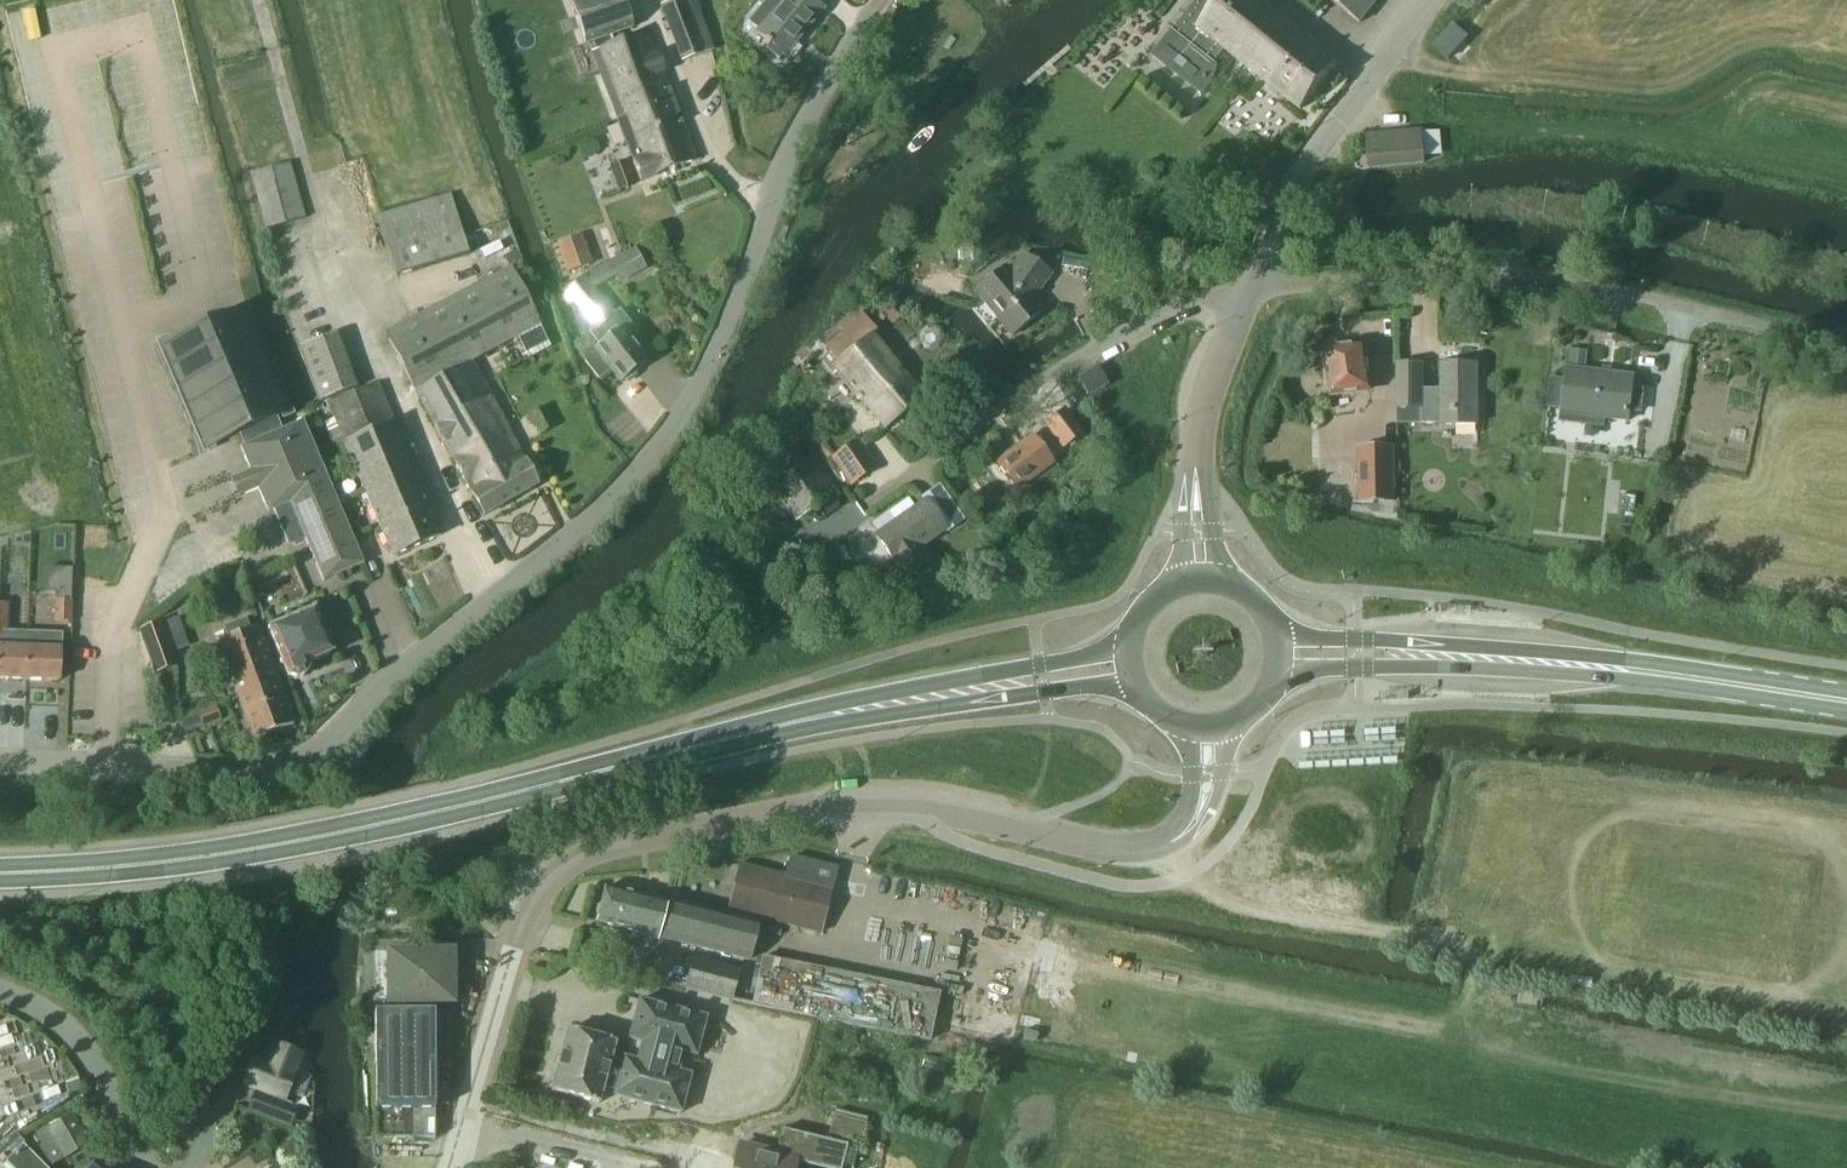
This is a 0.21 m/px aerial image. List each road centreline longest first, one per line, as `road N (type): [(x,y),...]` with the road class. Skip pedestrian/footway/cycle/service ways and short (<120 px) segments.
road 1 (tertiary): [(0,763),(225,777),(302,760),(571,535),(678,418),(736,303),(780,165),(882,0)]
road 2 (primary): [(0,878),(88,875),(255,851),(799,722),(1129,665)]
road 3 (unclassified): [(447,1167),(511,948),(542,889),(579,860),(785,811),(842,806),(1159,850),(1184,839),(1199,821),(1206,730)]
road 4 (unclassified): [(1846,346),(1517,274),(1250,289)]
road 5 (primary): [(1846,700),(1542,661),(1279,653)]
road 6 (unclassified): [(1250,289),(1166,312),(1107,340),(864,503)]
road 7 (tertiary): [(1250,289),(1326,140),(1437,0)]
road 8 (tertiary): [(1201,580),(1199,425),(1250,289)]
road 9 (track): [(1173,845),(1220,893),(1254,909),(1429,939)]
road 10 (unclassified): [(142,1167),(80,1040),(47,1010),(0,990)]
road 11 (track): [(321,219),(256,0)]
road 12 (primary): [(1201,580),(1168,589),(1143,611),(1129,665)]

